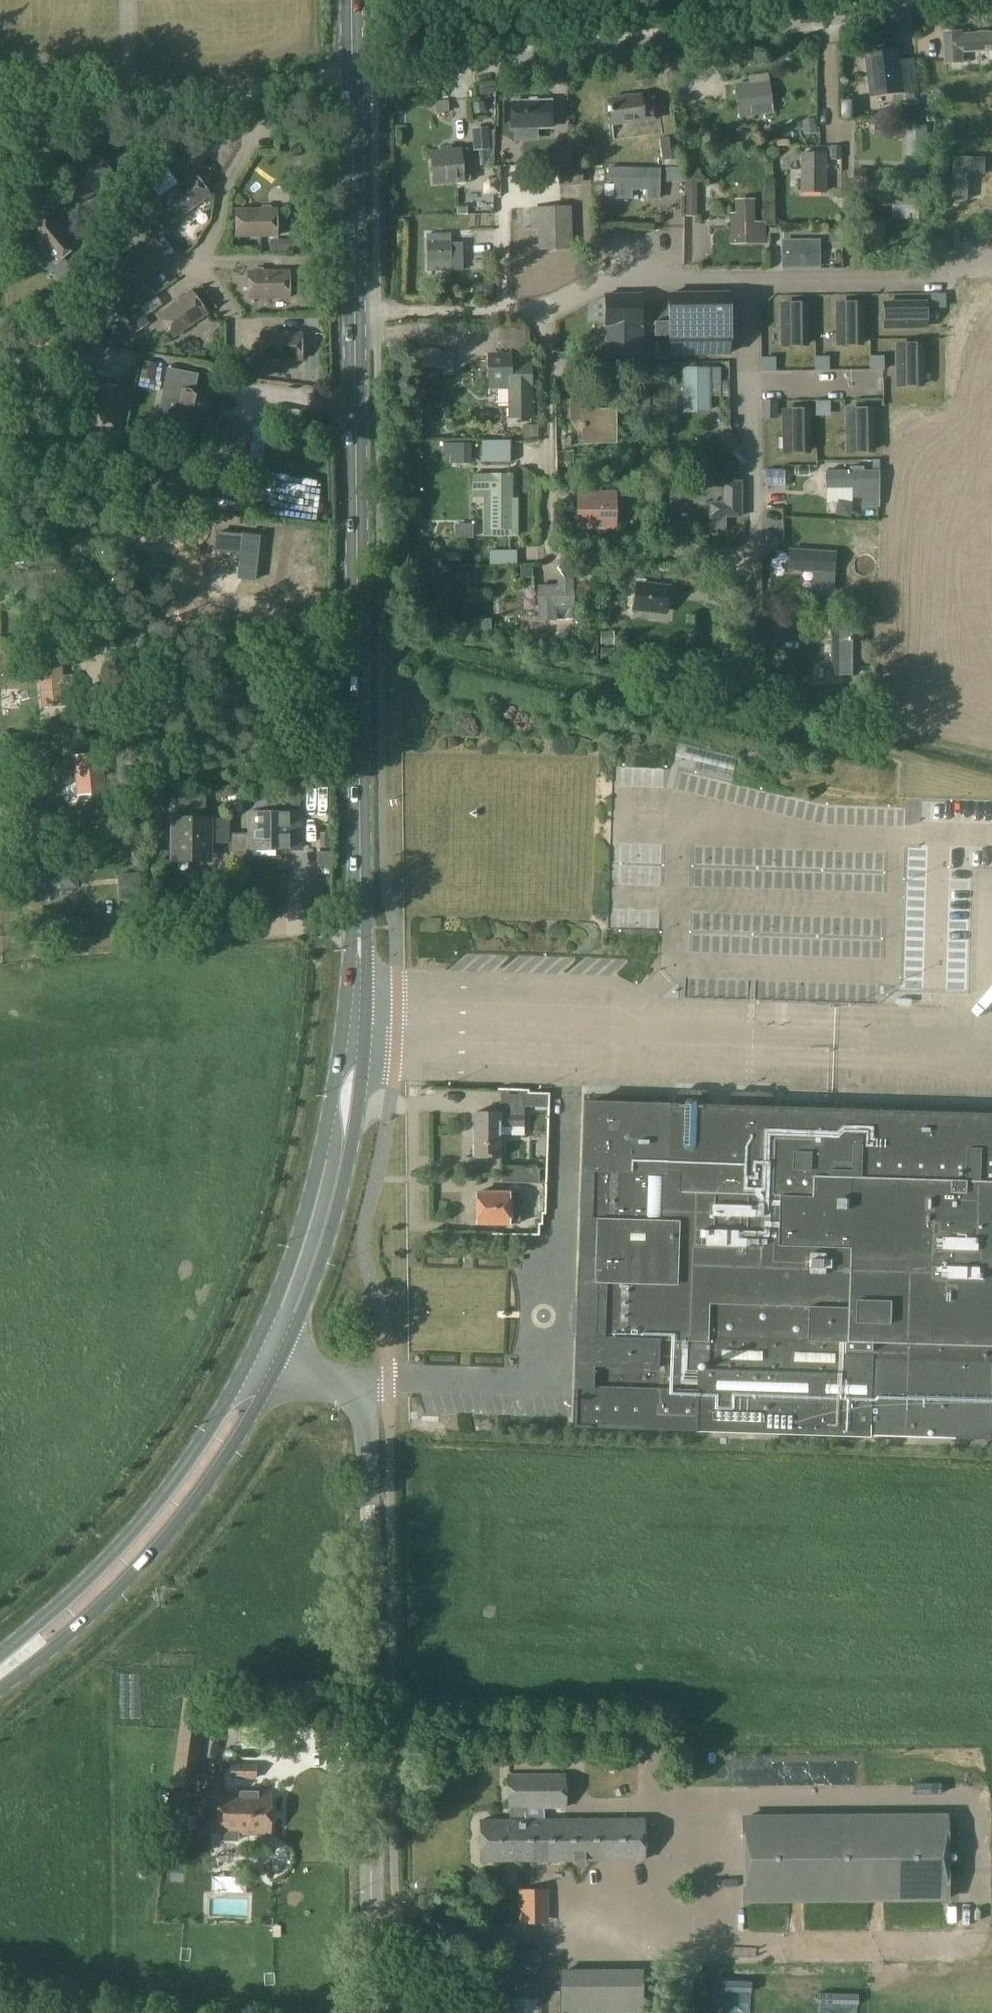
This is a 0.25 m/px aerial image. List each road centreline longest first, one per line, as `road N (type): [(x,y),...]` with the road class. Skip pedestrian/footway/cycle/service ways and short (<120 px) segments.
road 1 (primary): [(360,922),(352,73)]
road 2 (unclassified): [(352,73),(919,0)]
road 3 (unclassified): [(120,530),(68,517),(97,255),(132,192),(184,170),(201,152),(217,116),(217,85)]
road 4 (primary): [(15,1662),(71,1630),(198,1500),(247,1423),(265,1359)]
road 5 (primary): [(265,1359),(118,1548),(53,1608),(15,1662)]
road 6 (track): [(0,946),(360,922)]
road 7 (unclassified): [(373,2012),(370,1705)]
road 8 (primary): [(333,1152),(352,1131),(368,1026),(360,922)]
road 9 (primary): [(360,922),(329,1110),(333,1152)]
road 10 (primary): [(333,1152),(320,1224),(265,1359)]
road 11 (unclassified): [(0,110),(217,85)]
road 12 (unclassified): [(217,85),(352,73)]

